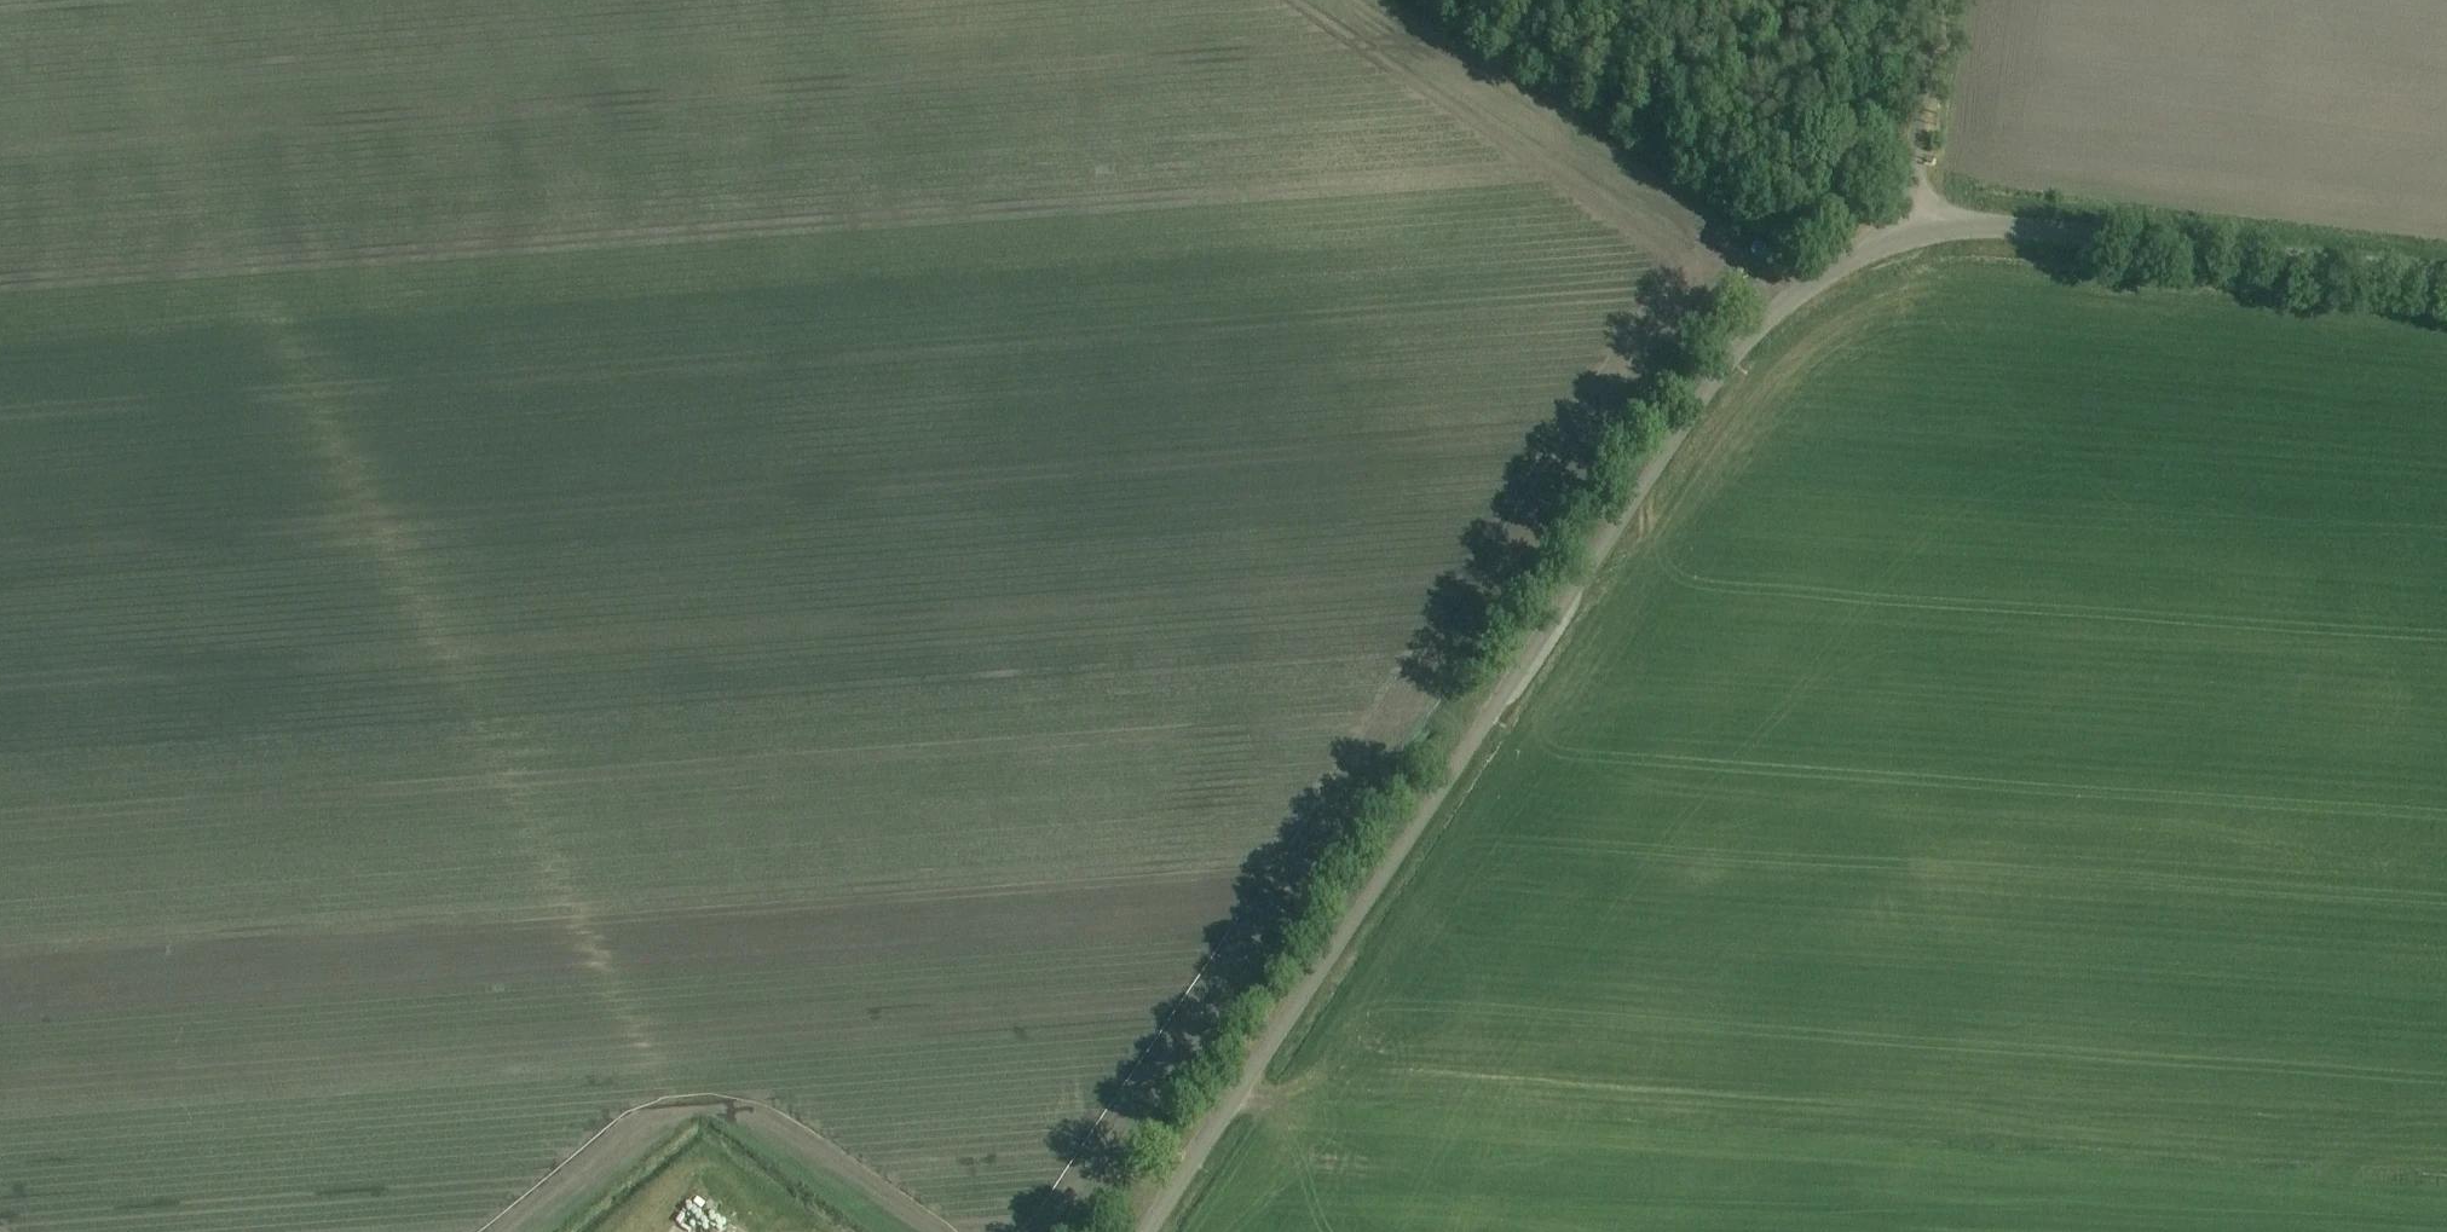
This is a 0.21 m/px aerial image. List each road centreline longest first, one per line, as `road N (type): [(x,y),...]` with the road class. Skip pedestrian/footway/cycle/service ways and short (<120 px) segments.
road 1 (unclassified): [(1146,1231),(1733,354),(1813,278),(1918,234),(1975,226),(2446,273)]

